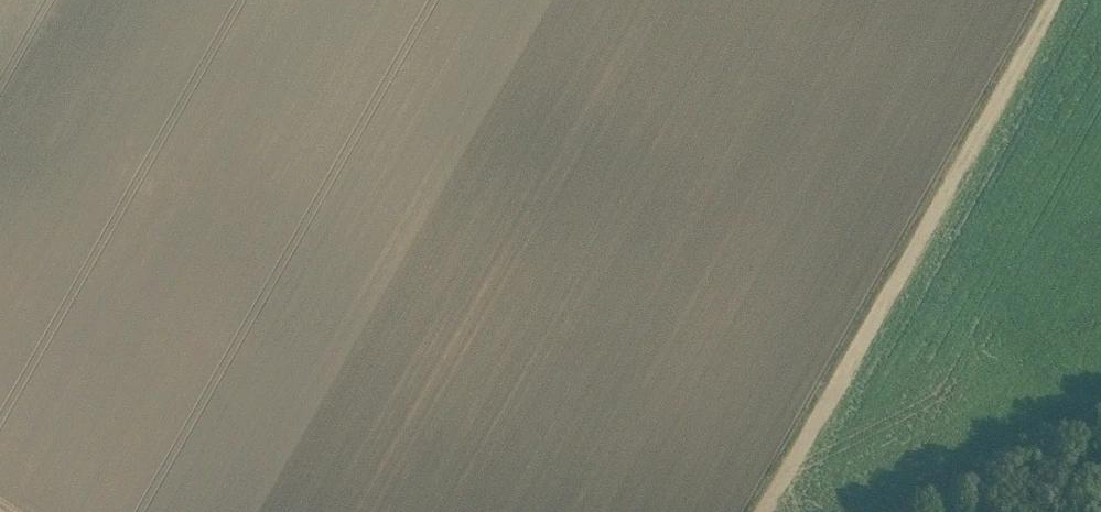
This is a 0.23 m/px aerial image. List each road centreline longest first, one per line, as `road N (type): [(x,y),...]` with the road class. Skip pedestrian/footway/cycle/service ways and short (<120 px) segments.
road 1 (track): [(757,511),(1049,0)]

